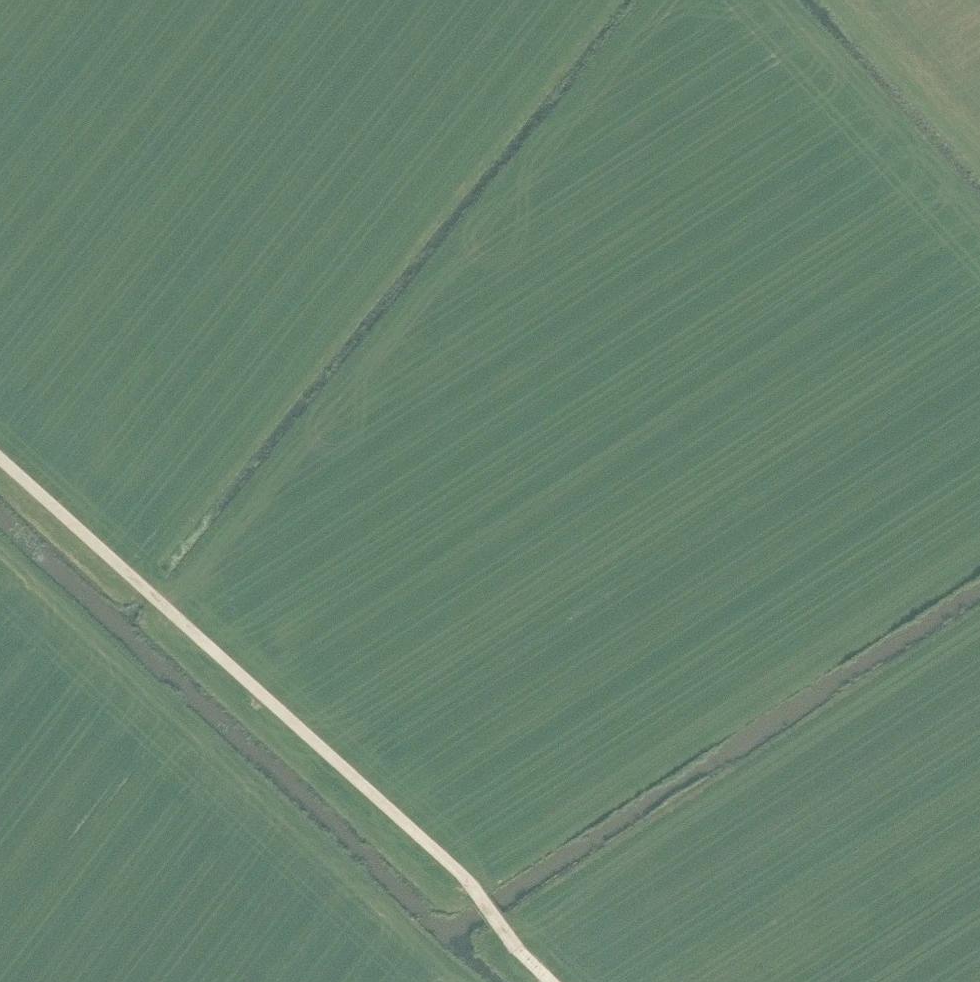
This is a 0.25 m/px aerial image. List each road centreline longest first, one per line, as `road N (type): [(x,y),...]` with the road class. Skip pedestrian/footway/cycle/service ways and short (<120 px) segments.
road 1 (track): [(0,456),(478,890),(504,926)]

